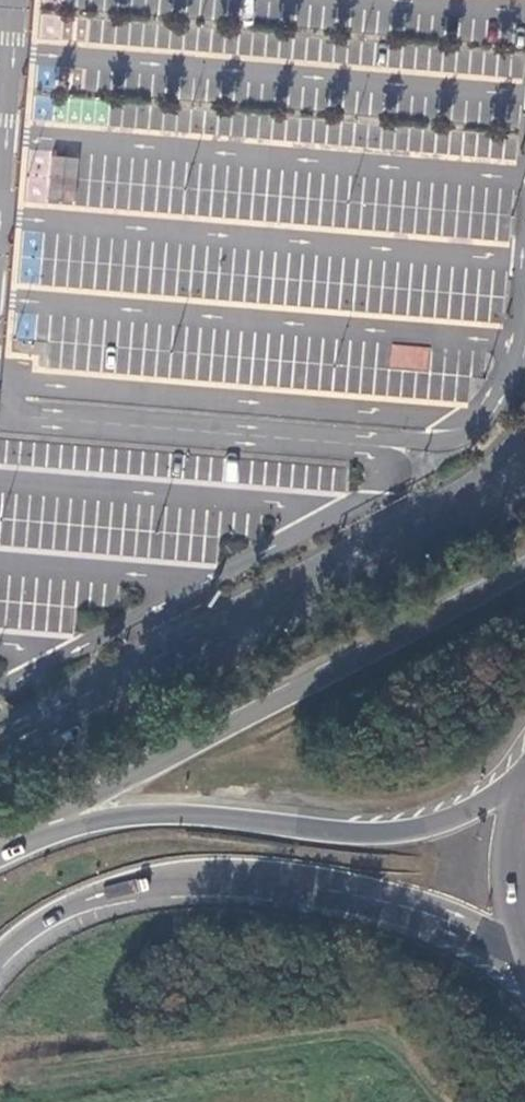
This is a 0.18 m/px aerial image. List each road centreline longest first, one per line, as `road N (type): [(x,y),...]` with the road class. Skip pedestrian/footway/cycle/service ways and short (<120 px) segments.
road 1 (tertiary): [(524,446),(507,468),(392,535),(0,739)]
road 2 (tertiary): [(0,778),(491,514),(524,487)]
road 3 (trunk): [(524,567),(0,853)]
road 4 (trunk): [(0,957),(27,931),(103,893),(235,875),(386,899),(524,959)]
road 5 (trunk): [(524,778),(442,822),(398,832),(126,816),(0,854)]
road 6 (trunk): [(524,812),(515,878),(524,938)]

